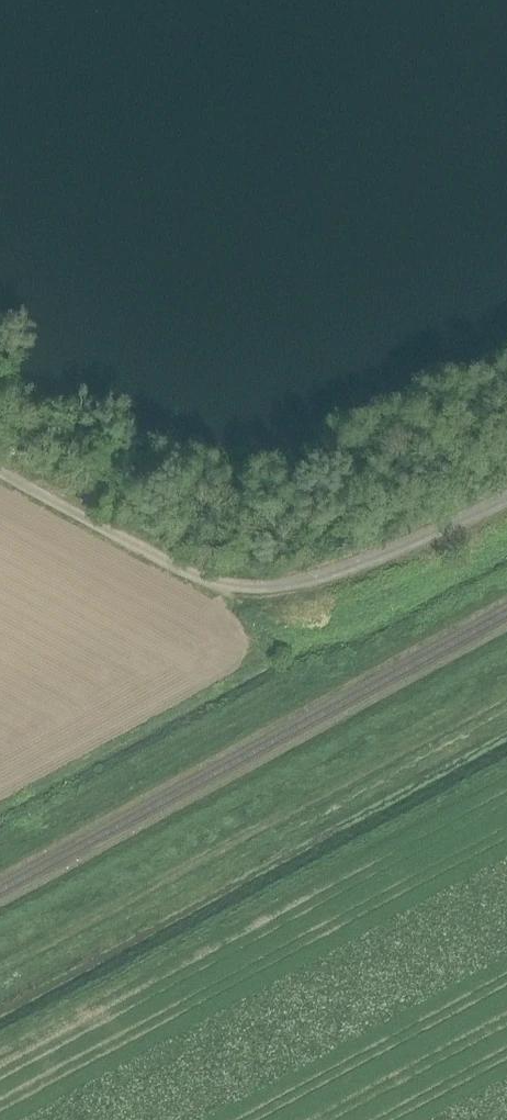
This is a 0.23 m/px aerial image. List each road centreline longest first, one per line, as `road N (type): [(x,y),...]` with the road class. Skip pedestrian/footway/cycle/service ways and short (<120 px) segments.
road 1 (unclassified): [(0,470),(195,576),(241,586),(346,570),(506,499)]

